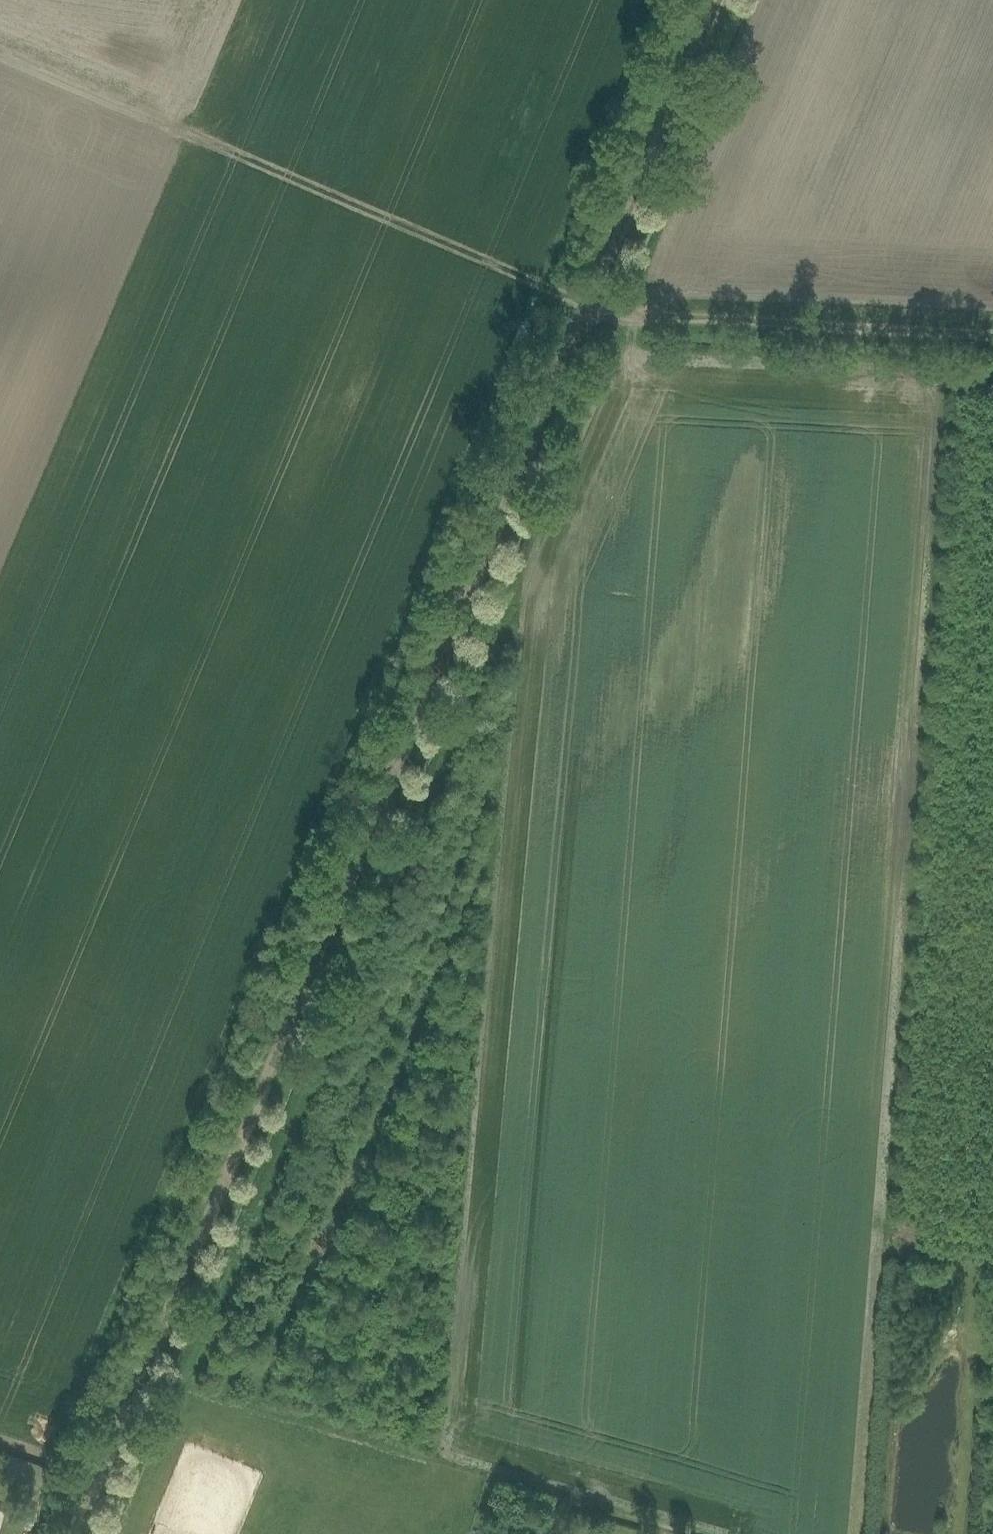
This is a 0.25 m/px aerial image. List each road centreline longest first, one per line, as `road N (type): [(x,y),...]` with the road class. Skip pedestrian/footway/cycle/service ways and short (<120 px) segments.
road 1 (track): [(717,0),(75,1533)]
road 2 (track): [(0,46),(589,301),(658,317),(992,333)]

